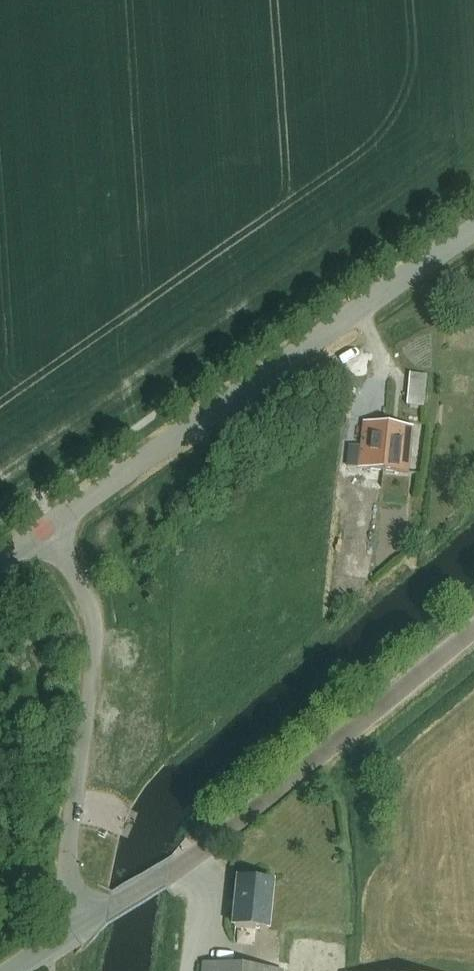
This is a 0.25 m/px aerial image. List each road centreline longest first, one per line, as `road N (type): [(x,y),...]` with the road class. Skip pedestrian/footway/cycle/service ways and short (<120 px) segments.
road 1 (tertiary): [(54,526),(473,229)]
road 2 (tertiary): [(81,926),(193,860),(473,630)]
road 3 (unclassified): [(81,926),(68,845),(96,642),(90,607),(54,526)]

